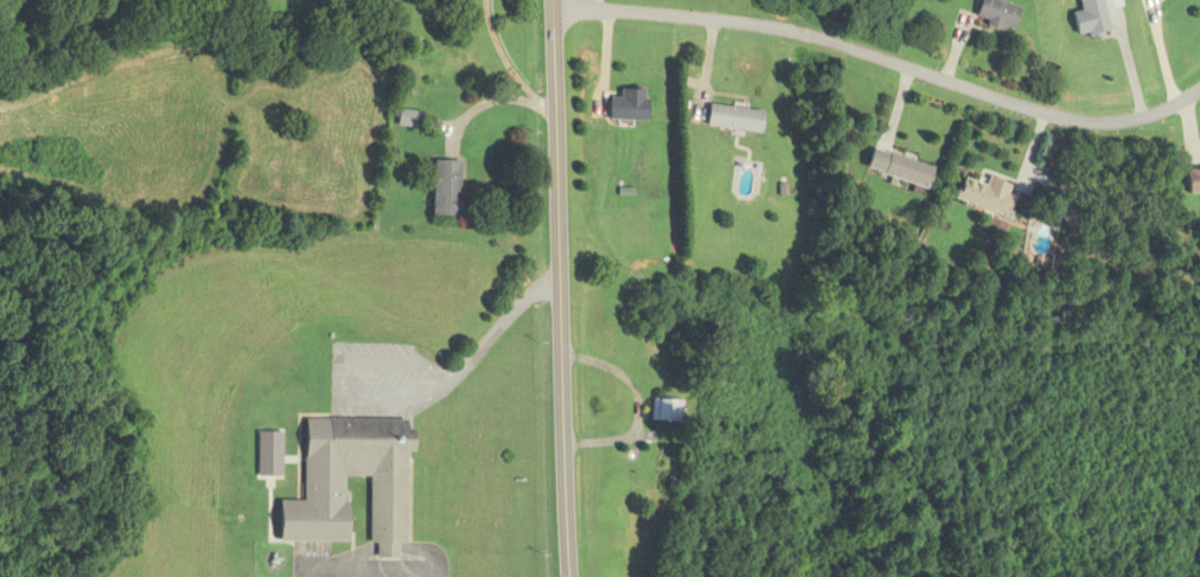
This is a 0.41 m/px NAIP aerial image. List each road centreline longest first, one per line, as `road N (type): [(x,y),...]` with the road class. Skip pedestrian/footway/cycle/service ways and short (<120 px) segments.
road 1 (residential): [(551,14),(663,13),(760,24),(1074,117),(1141,116),(1199,88)]
road 2 (primary): [(567,576),(551,0)]

